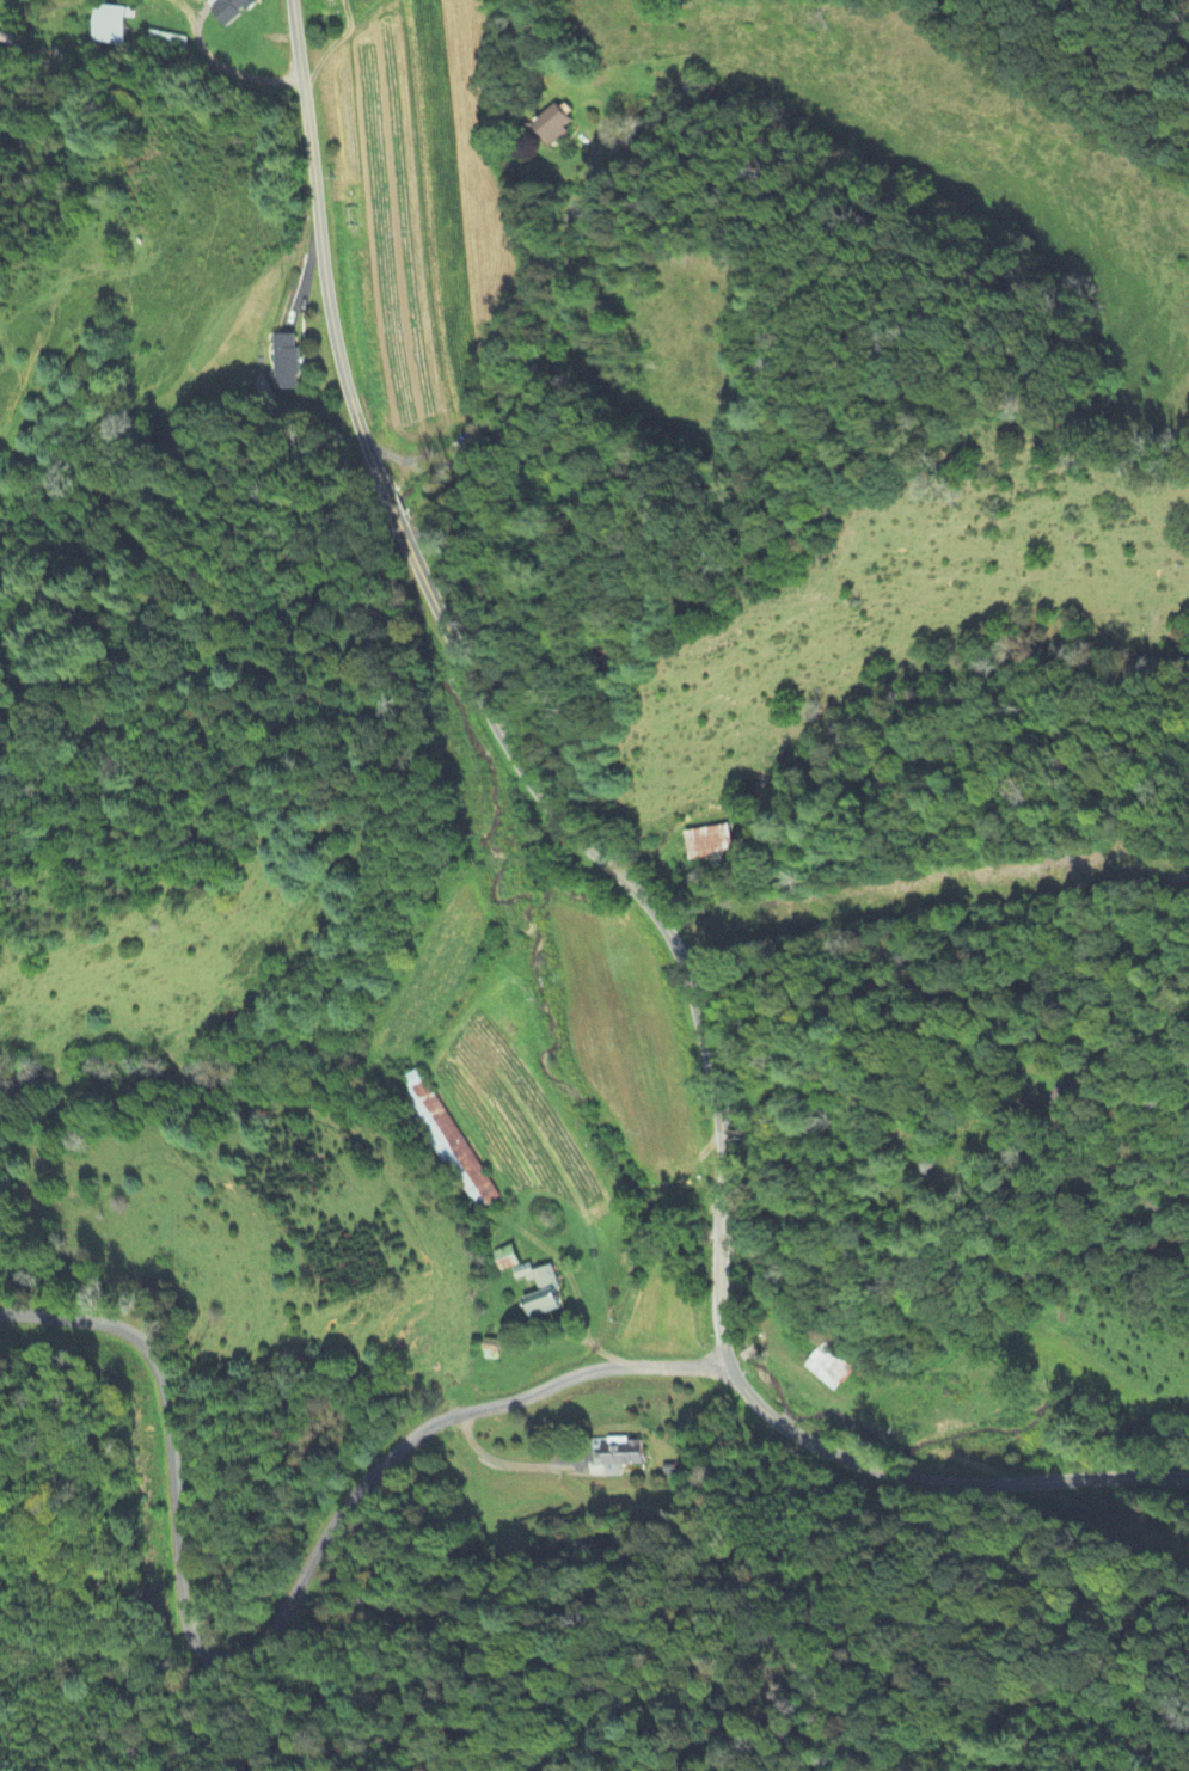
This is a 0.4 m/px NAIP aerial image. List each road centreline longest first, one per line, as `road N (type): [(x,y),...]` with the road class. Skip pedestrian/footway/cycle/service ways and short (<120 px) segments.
road 1 (residential): [(722,1203),(712,1040),(687,964),(639,894),(556,819),(510,758),(373,485),(333,350),(293,0)]
road 2 (residential): [(0,1319),(133,1335),(167,1389),(190,1631),(213,1657),(256,1655),(342,1507),(398,1446),(617,1361),(725,1366)]
road 3 (residential): [(1188,1480),(1114,1475),(998,1483),(901,1475),(777,1426),(725,1366)]
road 4 (residential): [(725,1366),(721,1243)]

